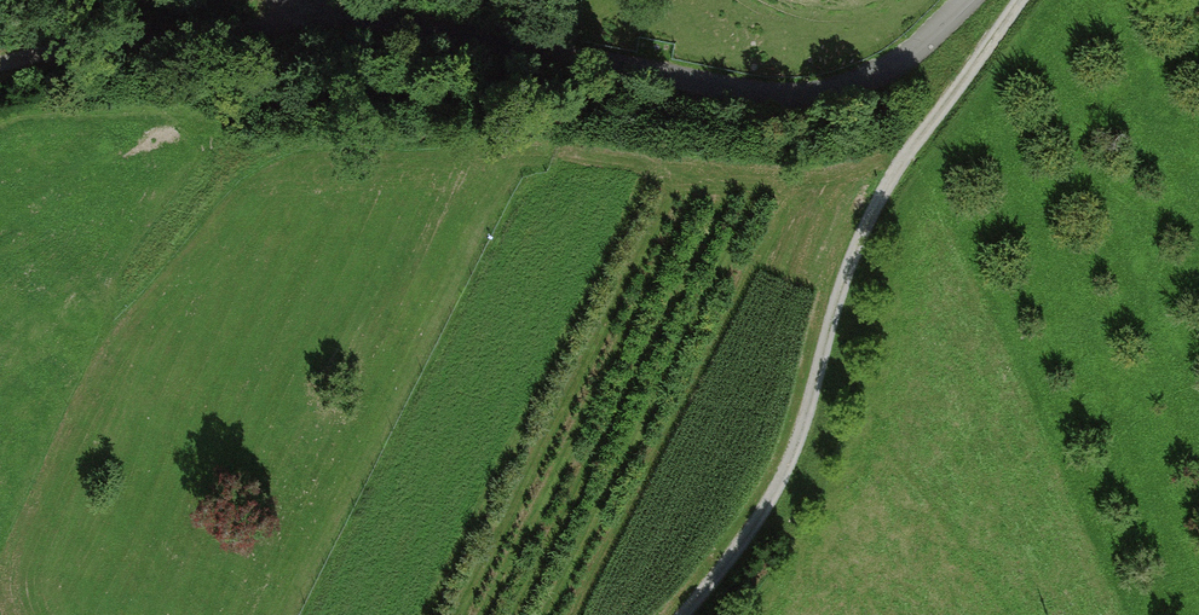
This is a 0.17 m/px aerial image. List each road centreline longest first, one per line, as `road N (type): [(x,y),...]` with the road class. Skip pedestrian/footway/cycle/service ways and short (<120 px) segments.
road 1 (track): [(1022,0),(907,159),(849,270),(797,444),(752,530),(684,614)]
road 2 (unclassified): [(327,11),(813,94),(879,76),(966,0)]
road 3 (unclassified): [(0,66),(327,11)]

